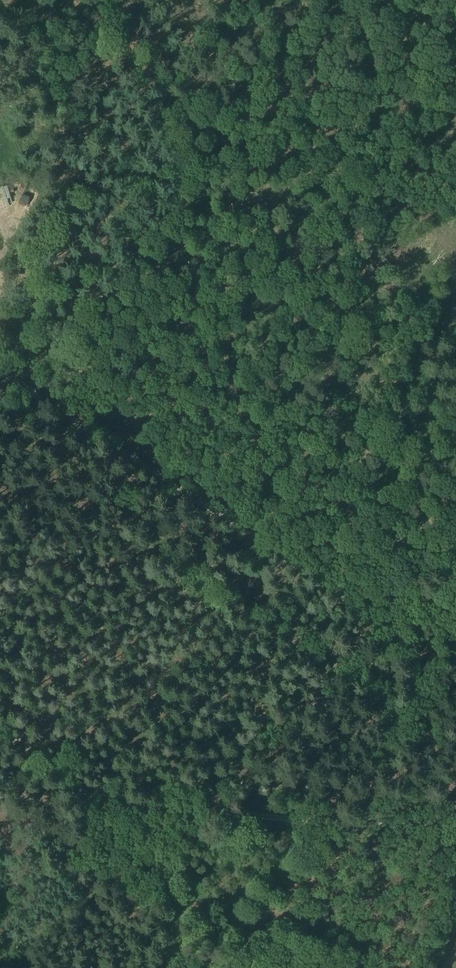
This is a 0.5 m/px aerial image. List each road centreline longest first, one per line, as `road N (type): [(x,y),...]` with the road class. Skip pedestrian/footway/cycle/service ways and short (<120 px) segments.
road 1 (track): [(0,717),(110,803),(455,827)]
road 2 (track): [(455,585),(396,623),(233,812)]

